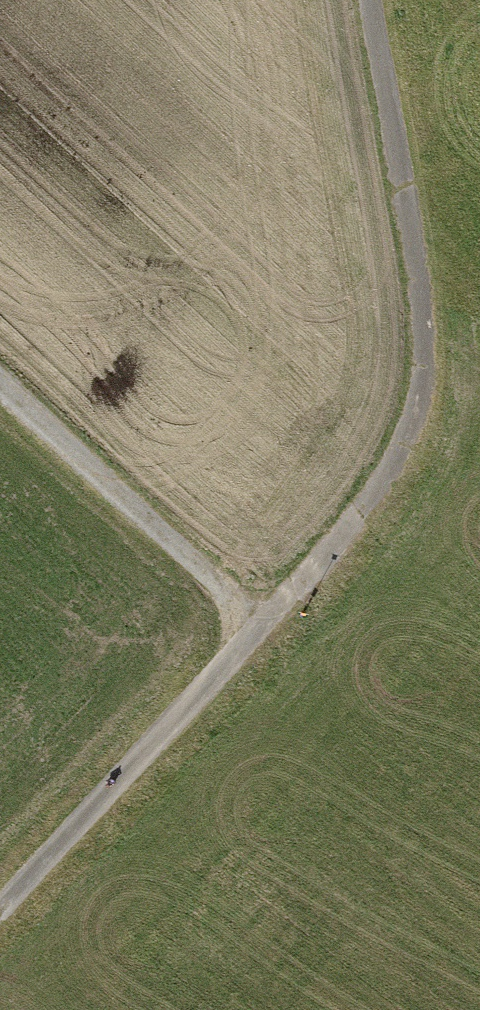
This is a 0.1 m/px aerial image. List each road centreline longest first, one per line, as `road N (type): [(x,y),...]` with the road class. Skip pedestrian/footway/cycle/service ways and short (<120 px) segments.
road 1 (track): [(0,912),(390,492),(429,399),(435,297),(379,0)]
road 2 (track): [(0,392),(262,632)]

